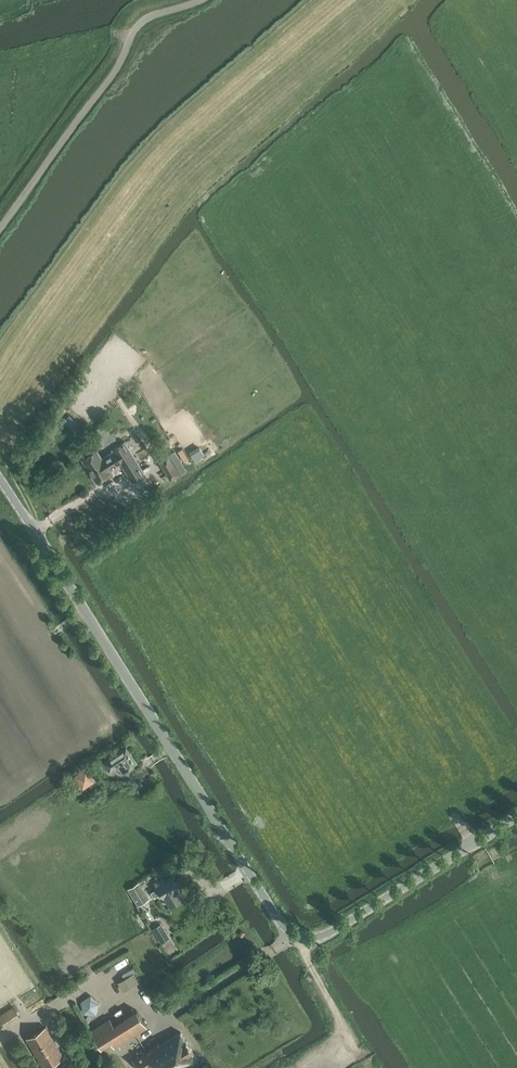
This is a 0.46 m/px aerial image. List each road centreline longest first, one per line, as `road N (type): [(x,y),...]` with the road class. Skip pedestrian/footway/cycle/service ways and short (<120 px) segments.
road 1 (unclassified): [(0,477),(291,933),(323,936),(516,817)]
road 2 (unclassified): [(0,234),(117,71),(141,23),(201,0)]

